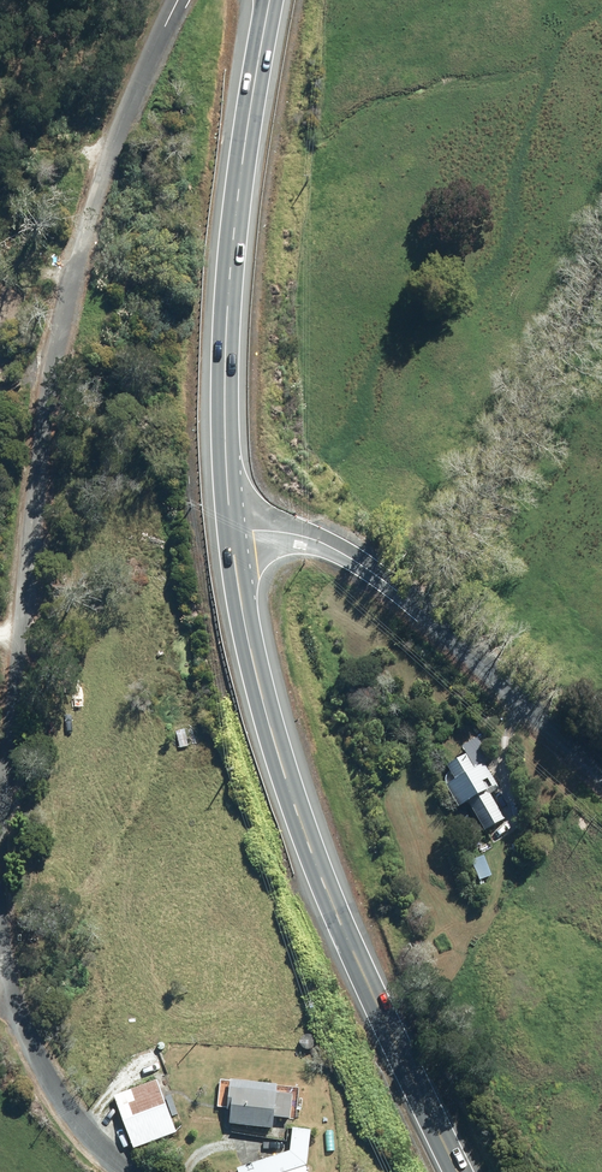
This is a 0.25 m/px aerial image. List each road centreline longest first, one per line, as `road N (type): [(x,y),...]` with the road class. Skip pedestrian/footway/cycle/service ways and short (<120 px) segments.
road 1 (unclassified): [(179,0),(97,199),(52,378),(0,878),(6,954),(36,1056),(70,1111),(127,1171)]
road 2 (trunk): [(232,531),(247,622),(299,816),(333,905),(460,1171)]
road 3 (trunk): [(267,0),(225,303),(232,531)]
road 4 (unclassified): [(601,777),(375,574),(318,542),(232,531)]

